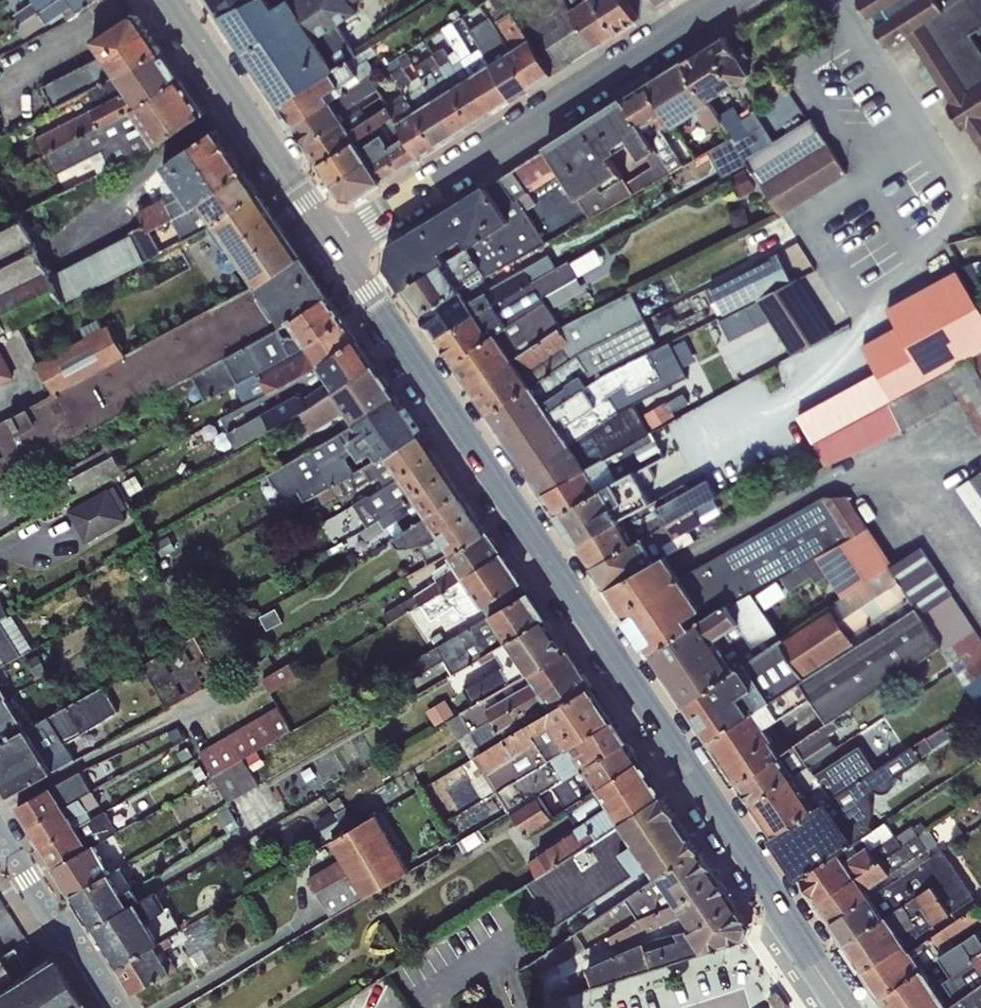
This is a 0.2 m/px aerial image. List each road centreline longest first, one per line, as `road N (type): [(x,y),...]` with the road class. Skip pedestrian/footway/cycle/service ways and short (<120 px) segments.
road 1 (tertiary): [(336,246),(832,994)]
road 2 (residential): [(336,246),(729,0)]
road 3 (tertiary): [(167,0),(336,246)]
road 4 (residential): [(110,1007),(0,832)]

